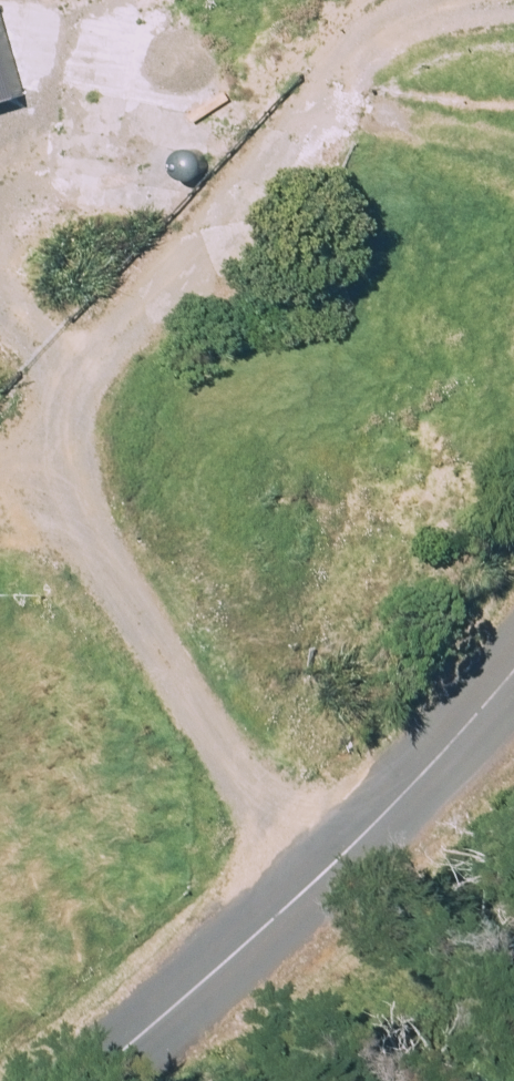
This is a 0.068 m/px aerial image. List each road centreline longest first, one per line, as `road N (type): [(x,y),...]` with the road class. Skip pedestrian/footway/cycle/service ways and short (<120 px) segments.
road 1 (track): [(0,499),(61,440),(363,55),(428,9),(513,3)]
road 2 (track): [(316,892),(164,677),(98,562),(41,351),(0,299)]
road 3 (unclassified): [(110,1080),(316,892),(513,687)]

